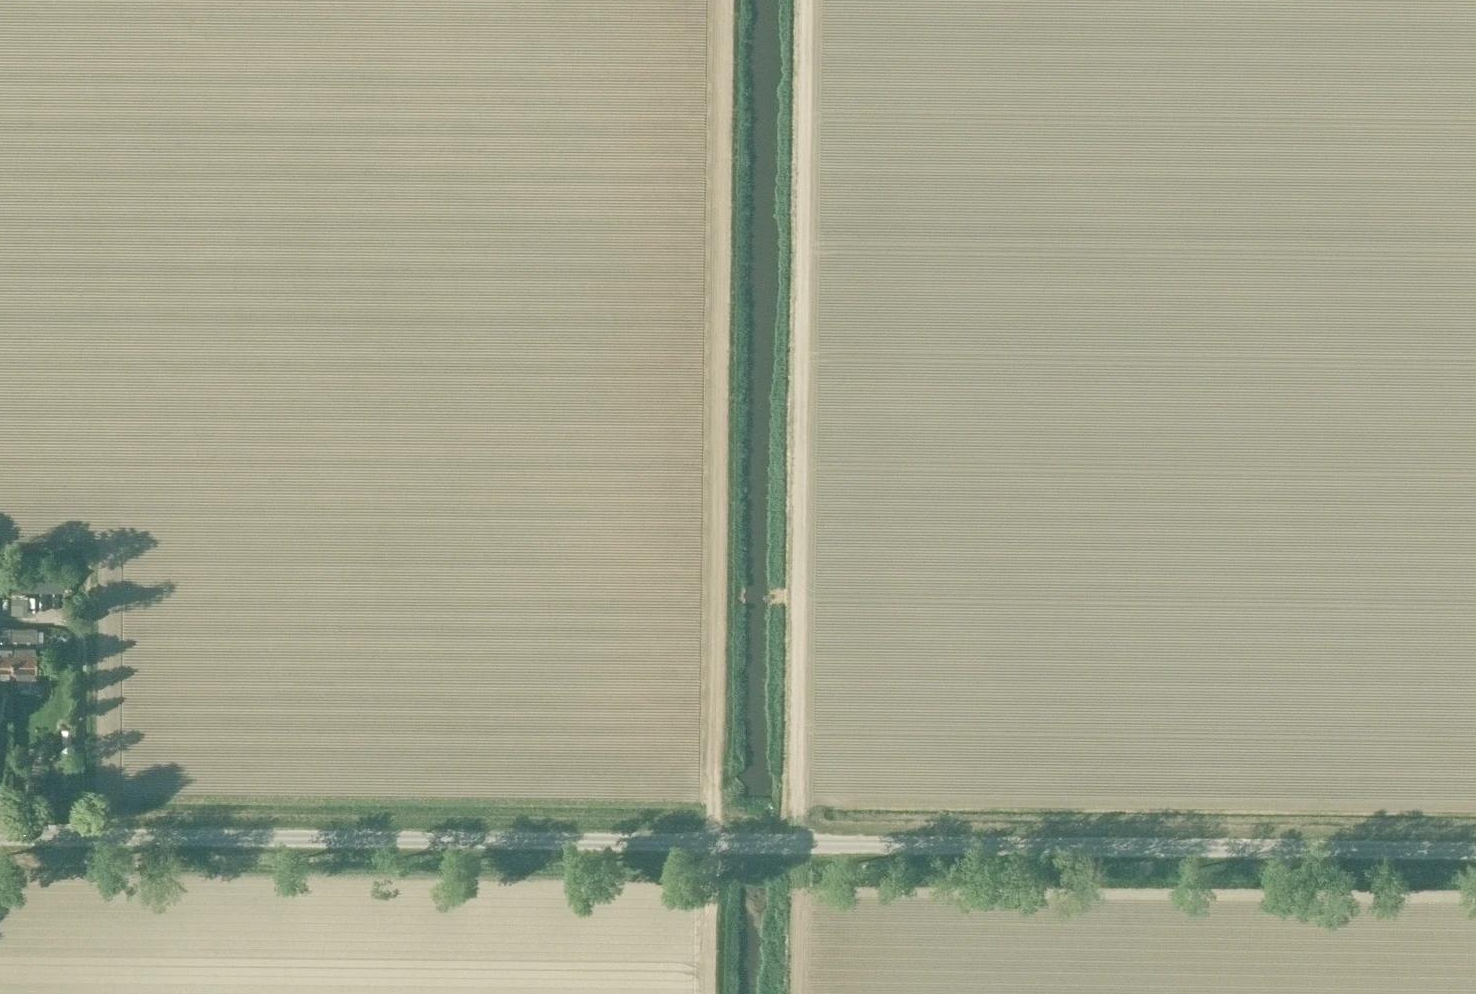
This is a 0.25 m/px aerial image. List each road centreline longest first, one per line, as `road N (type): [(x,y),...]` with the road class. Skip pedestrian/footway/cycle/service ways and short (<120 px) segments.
road 1 (unclassified): [(1475,852),(0,836)]

